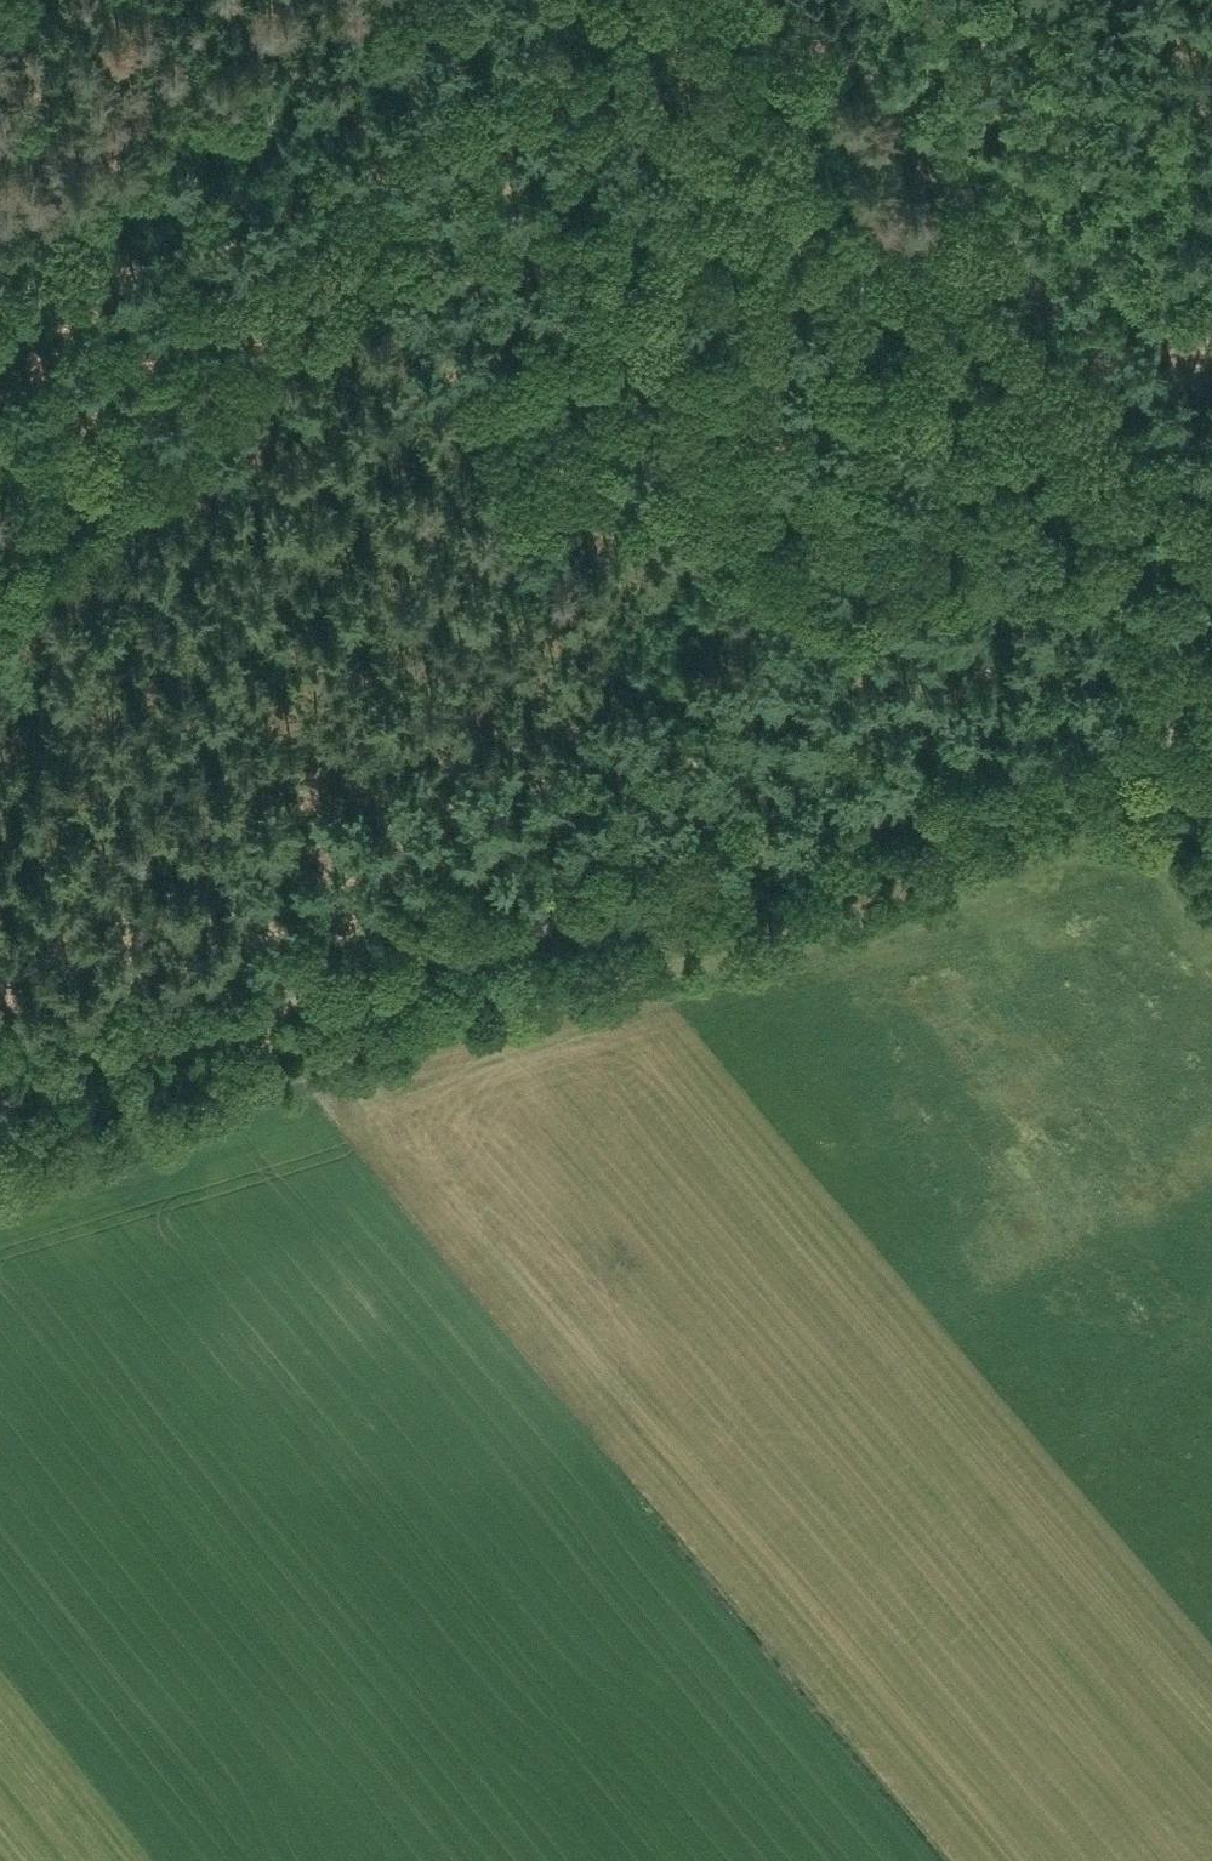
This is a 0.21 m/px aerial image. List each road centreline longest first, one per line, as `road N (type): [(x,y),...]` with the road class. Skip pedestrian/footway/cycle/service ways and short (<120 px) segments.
road 1 (track): [(1211,719),(0,1089)]
road 2 (track): [(786,0),(1211,492)]

